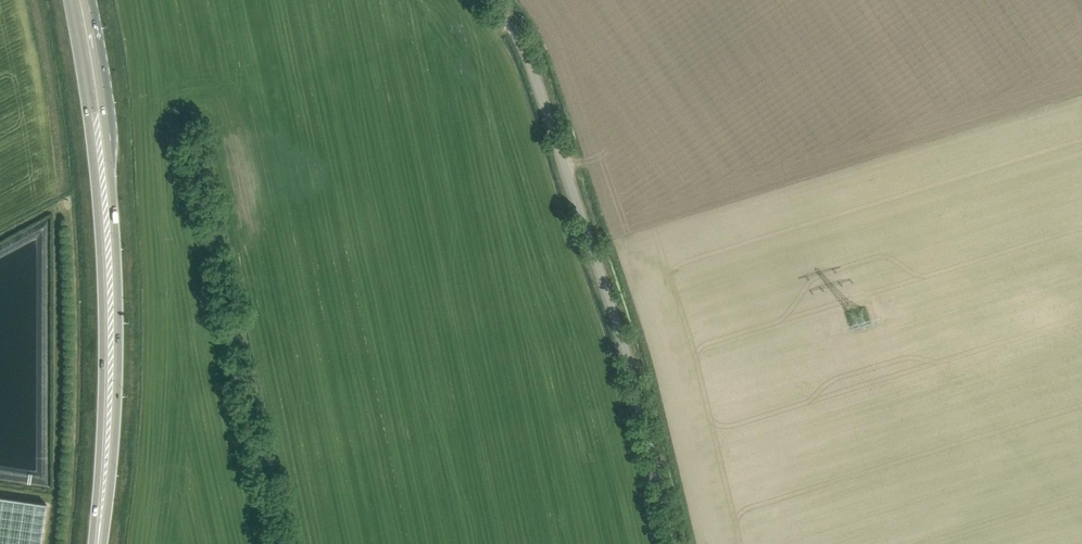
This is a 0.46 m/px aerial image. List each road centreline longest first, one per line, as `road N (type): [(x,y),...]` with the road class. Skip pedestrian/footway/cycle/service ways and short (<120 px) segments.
road 1 (unclassified): [(687,543),(662,433),(542,52),(513,0)]
road 2 (primary): [(99,543),(111,423),(98,132)]
road 3 (track): [(211,237),(278,543)]
road 4 (primary): [(66,0),(98,132)]
road 5 (primary): [(98,132),(104,104),(86,0)]

